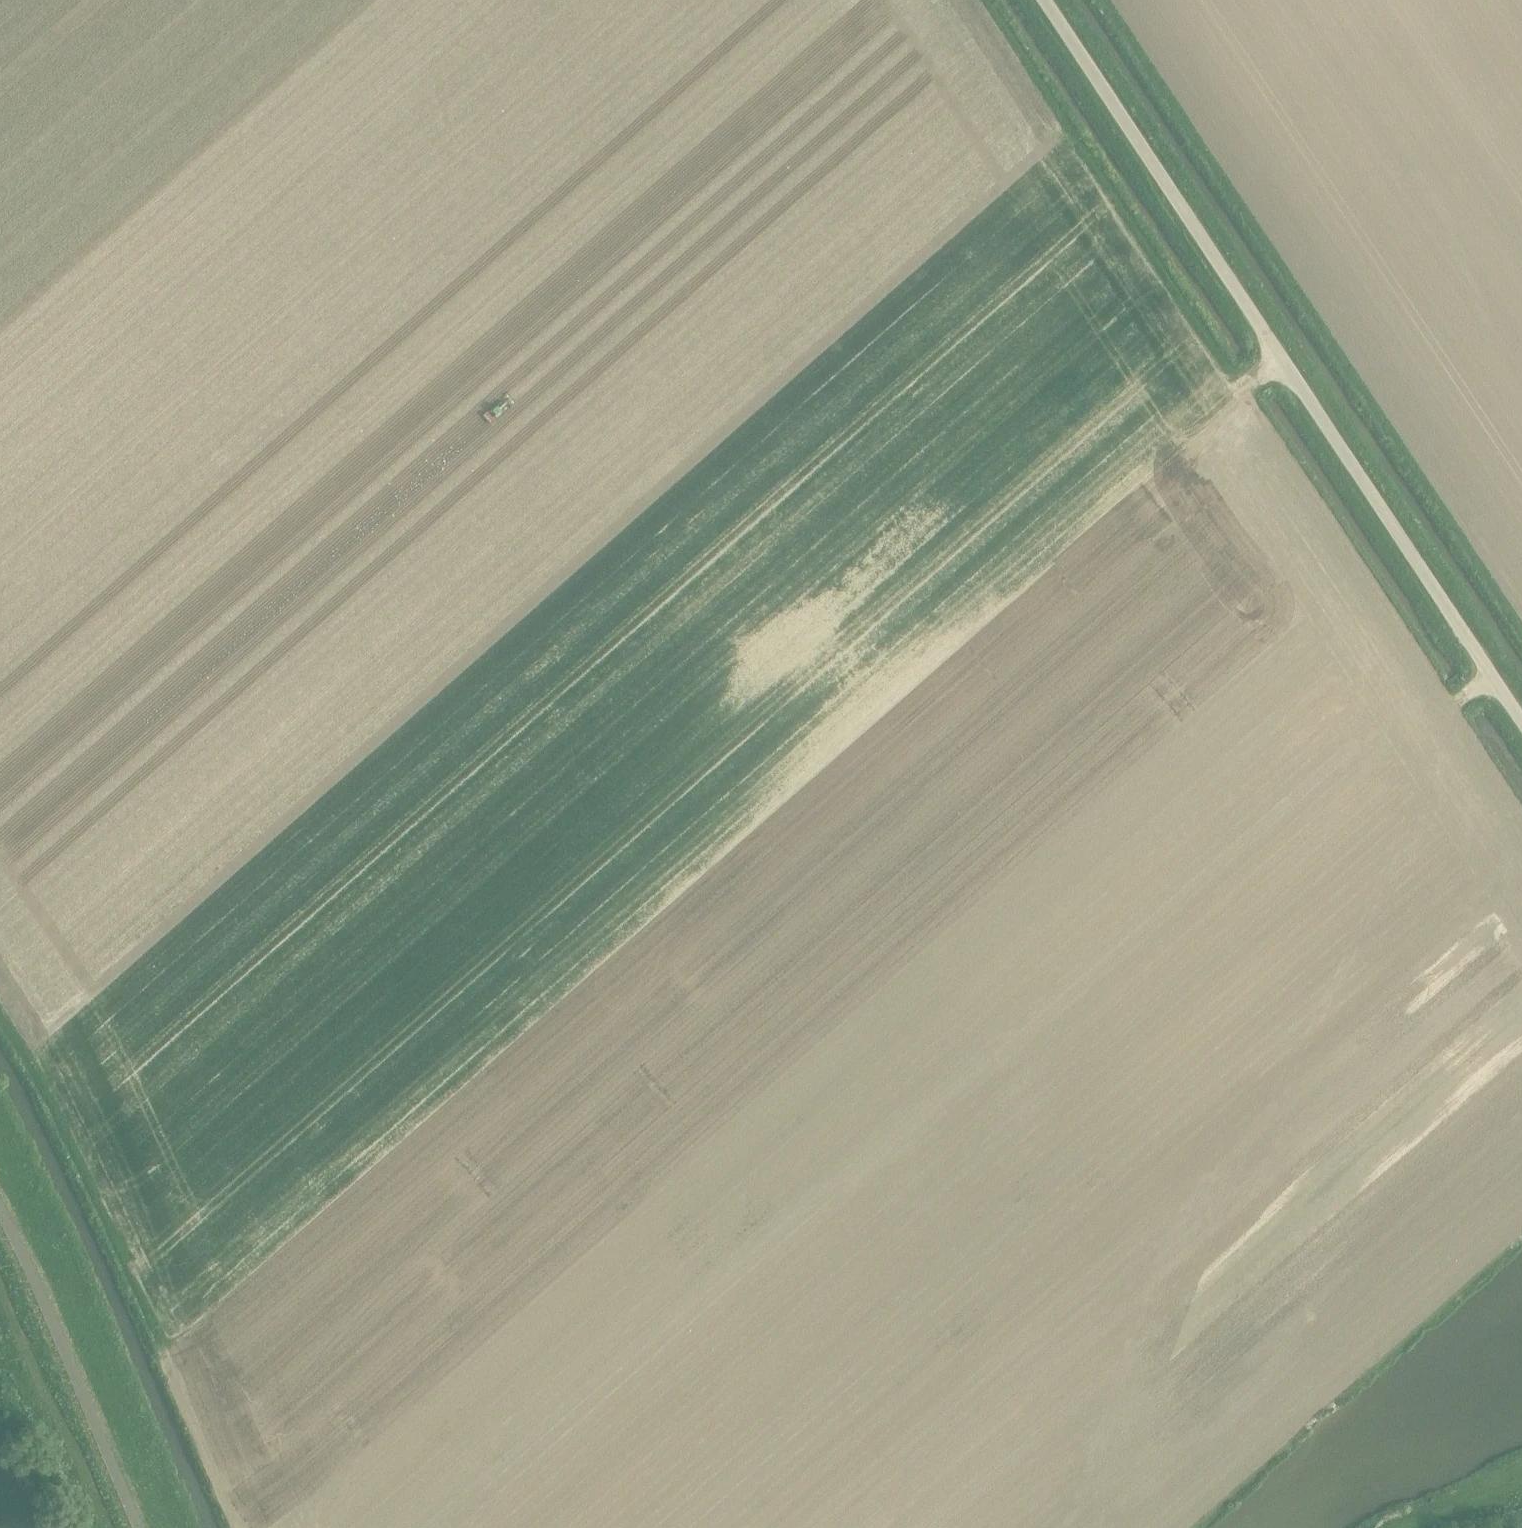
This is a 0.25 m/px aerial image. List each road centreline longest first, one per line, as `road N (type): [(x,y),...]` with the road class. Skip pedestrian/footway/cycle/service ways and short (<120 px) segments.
road 1 (unclassified): [(1521,722),(1045,0)]

